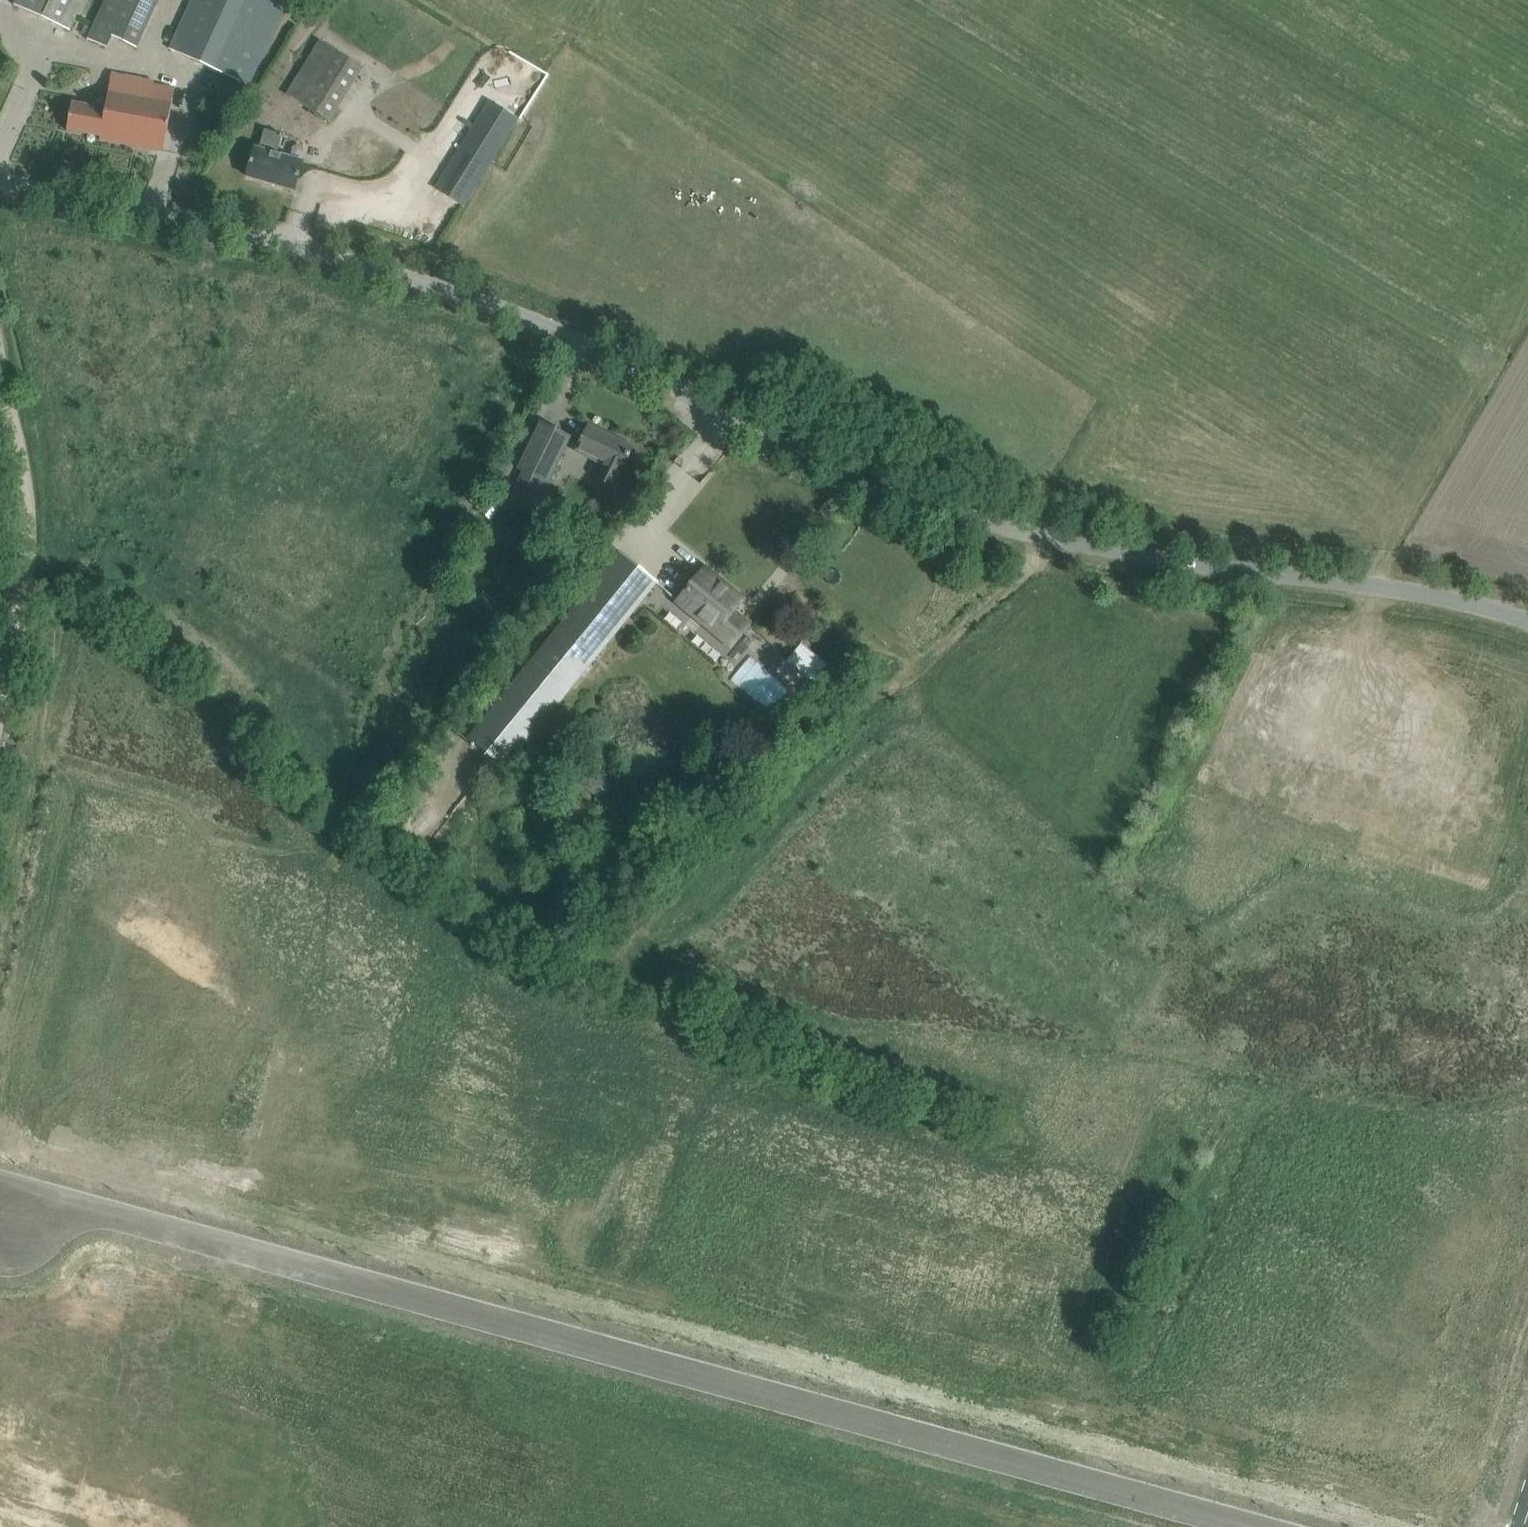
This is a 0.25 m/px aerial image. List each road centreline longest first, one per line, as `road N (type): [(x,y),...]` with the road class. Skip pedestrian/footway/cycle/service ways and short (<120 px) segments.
road 1 (unclassified): [(1527,622),(1407,590),(1109,553),(1007,530),(737,420),(472,297),(0,187)]
road 2 (unclassified): [(0,1212),(95,1210),(1255,1526)]
road 3 (track): [(0,345),(33,505),(0,662)]

